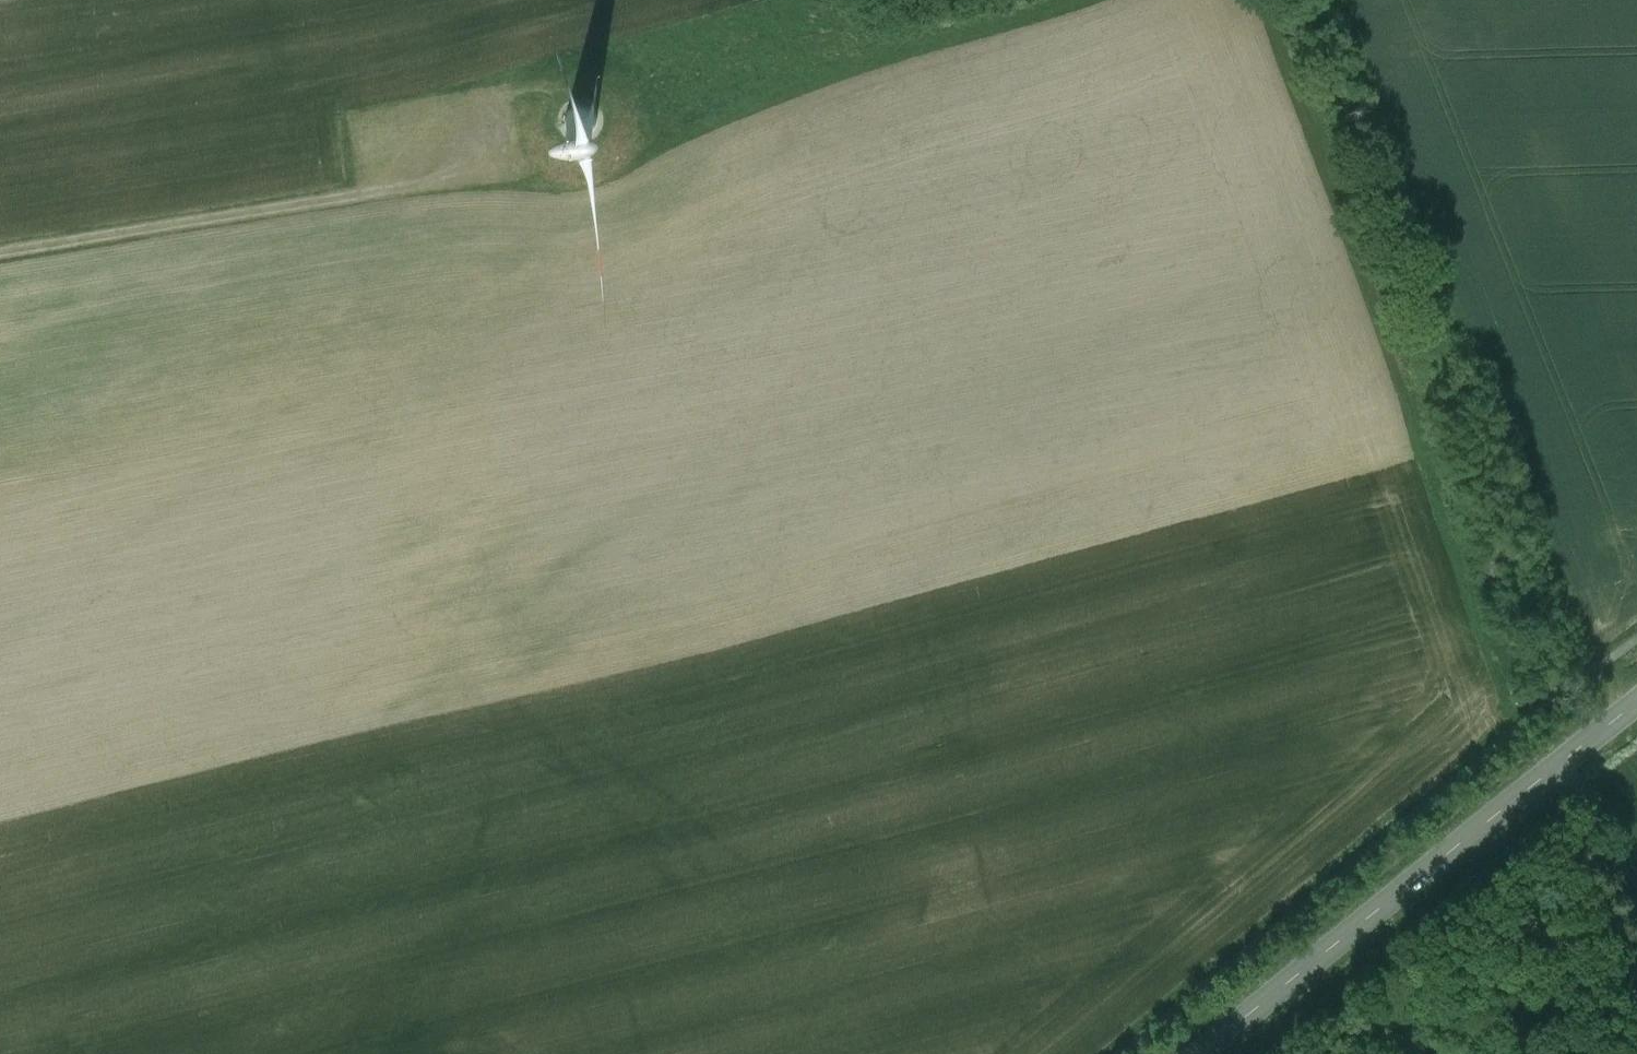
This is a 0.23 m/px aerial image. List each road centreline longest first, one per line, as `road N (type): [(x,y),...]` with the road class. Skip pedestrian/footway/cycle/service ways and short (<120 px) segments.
road 1 (tertiary): [(1194,1053),(1636,701)]

